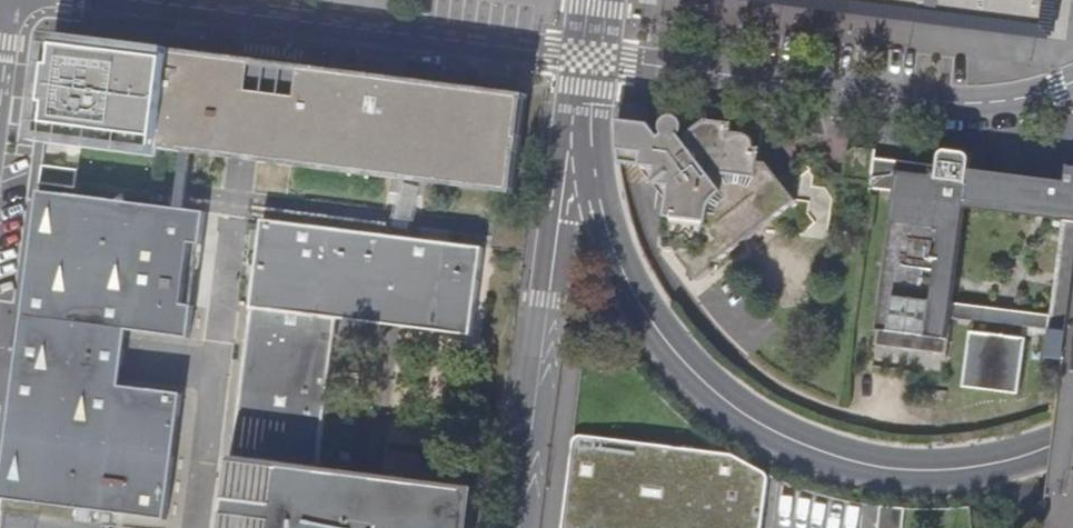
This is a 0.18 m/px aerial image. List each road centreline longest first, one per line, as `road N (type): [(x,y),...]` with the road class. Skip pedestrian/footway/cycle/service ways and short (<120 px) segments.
road 1 (residential): [(135,0),(955,104),(997,102),(1072,81)]
road 2 (unclassified): [(17,17),(0,154)]

